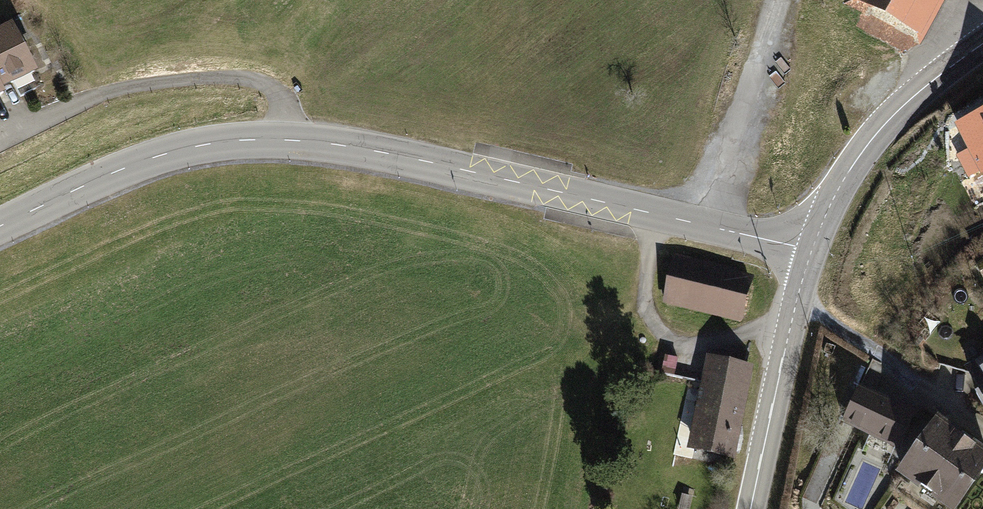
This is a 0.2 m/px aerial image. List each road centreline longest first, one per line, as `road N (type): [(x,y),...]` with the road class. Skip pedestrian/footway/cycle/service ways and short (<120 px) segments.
road 1 (tertiary): [(812,251),(294,140),(175,152),(0,226)]
road 2 (track): [(294,140),(273,87),(224,78),(125,88),(2,137)]
road 3 (secondary): [(812,251),(872,140),(916,93),(982,44)]
road 4 (secondary): [(750,508),(812,251)]

